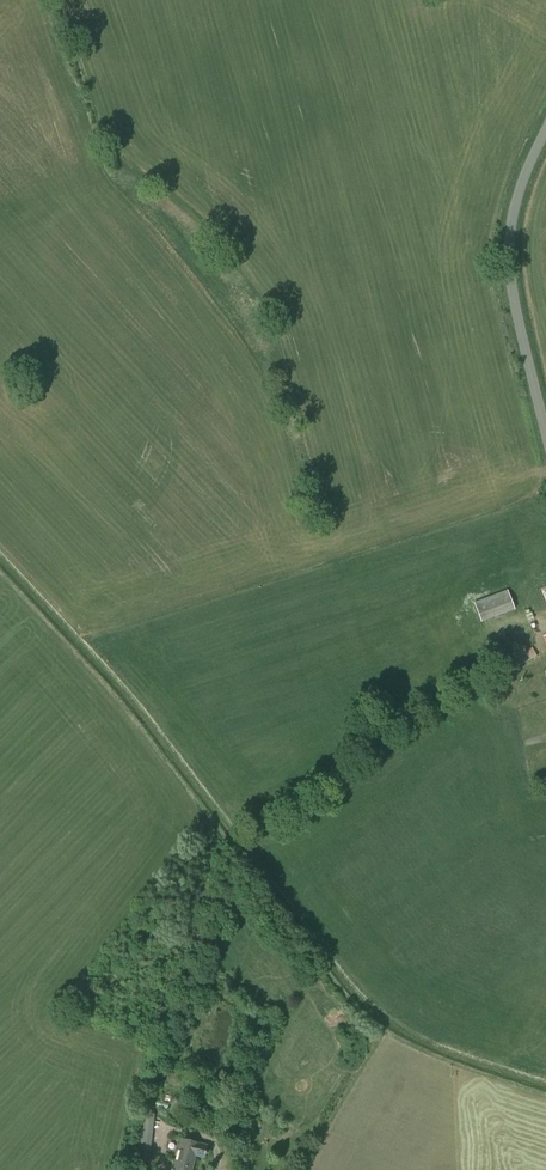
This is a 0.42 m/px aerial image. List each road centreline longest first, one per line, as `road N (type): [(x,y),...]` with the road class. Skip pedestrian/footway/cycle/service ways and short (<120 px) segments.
road 1 (unclassified): [(545,430),(512,293),(508,246),(528,164),(545,130)]

